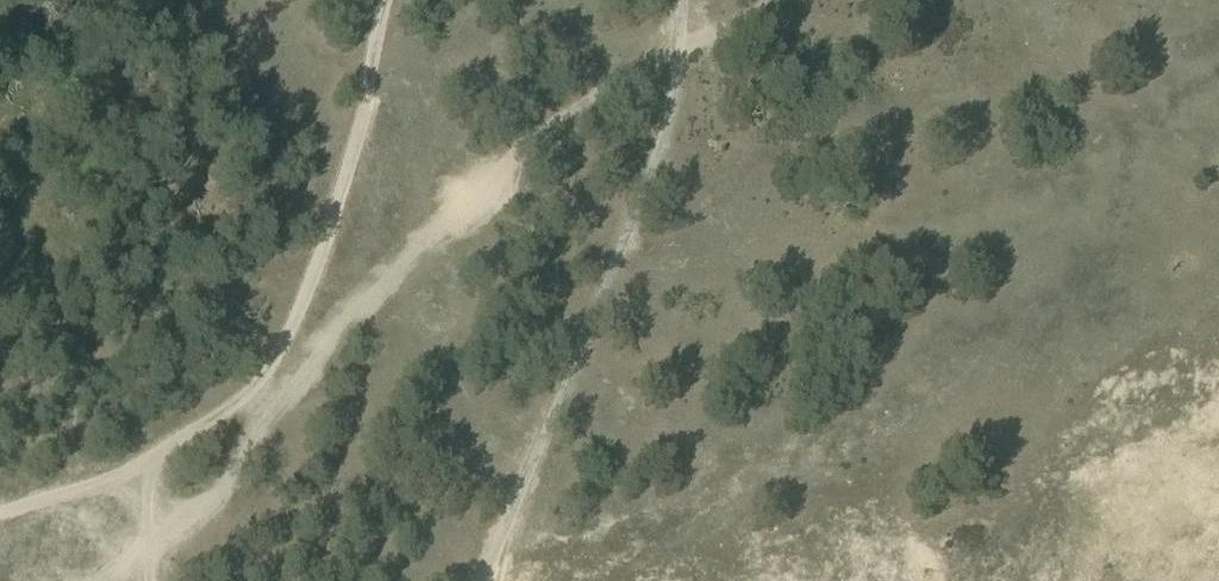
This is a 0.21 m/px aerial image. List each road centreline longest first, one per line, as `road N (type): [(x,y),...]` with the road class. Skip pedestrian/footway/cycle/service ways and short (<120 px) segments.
road 1 (track): [(379,0),(350,133),(287,329),(241,396),(177,440),(0,509)]

